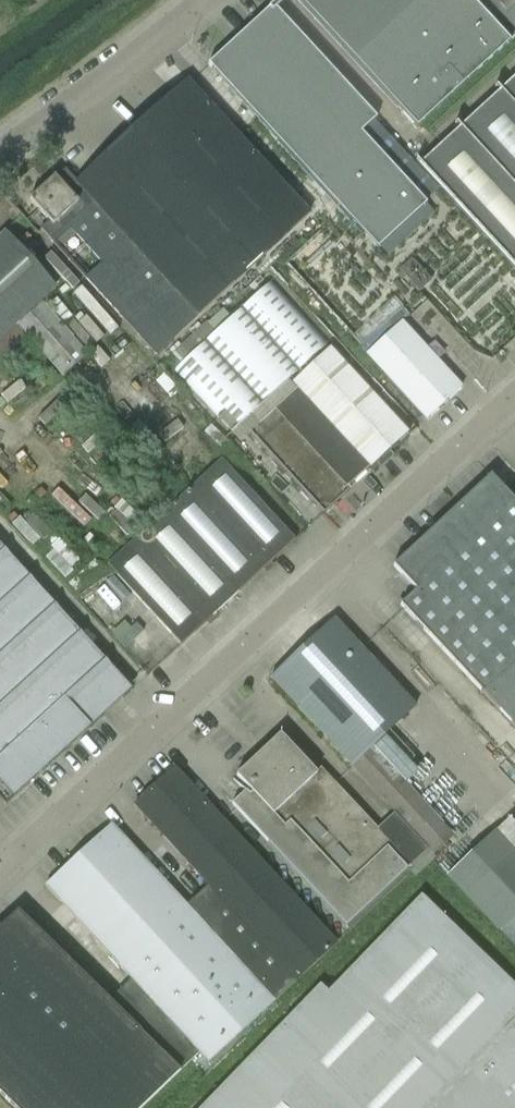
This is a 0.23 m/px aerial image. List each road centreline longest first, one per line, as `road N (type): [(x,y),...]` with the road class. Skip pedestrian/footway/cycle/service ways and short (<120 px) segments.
road 1 (unclassified): [(0,867),(514,386)]
road 2 (unclassified): [(0,151),(100,87),(194,0)]

